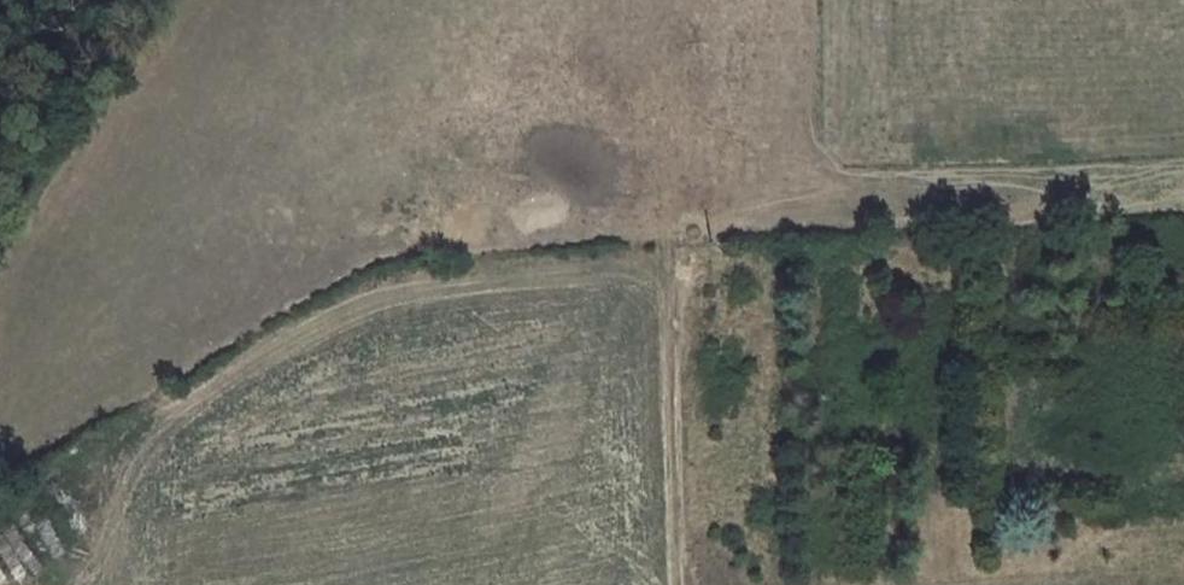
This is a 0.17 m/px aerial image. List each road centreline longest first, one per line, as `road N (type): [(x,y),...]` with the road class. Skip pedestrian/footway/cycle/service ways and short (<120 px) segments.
road 1 (track): [(680,584),(672,288)]

